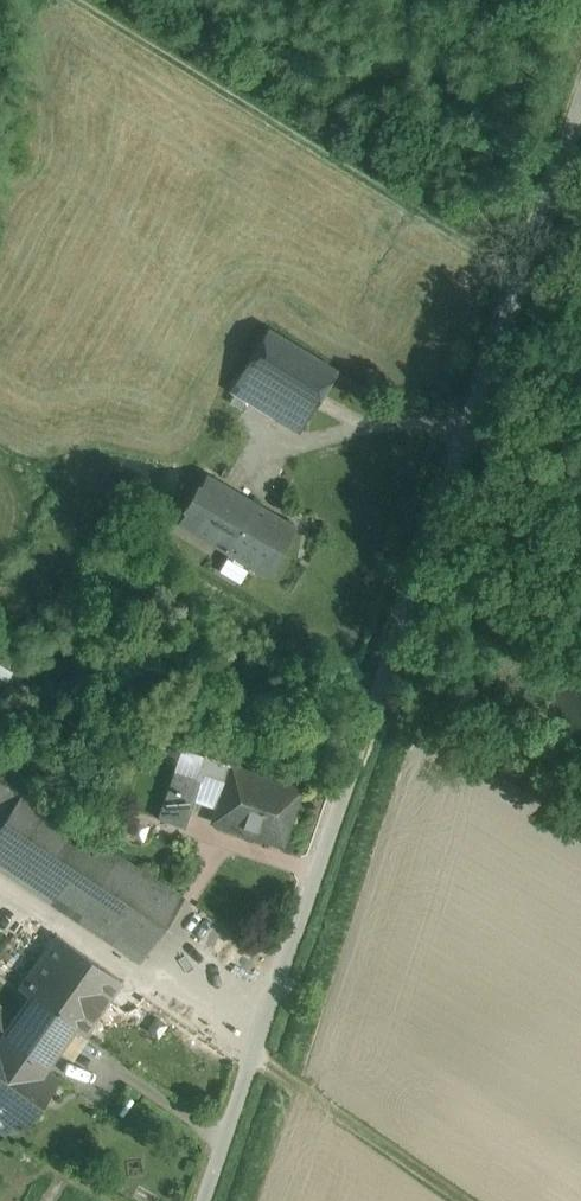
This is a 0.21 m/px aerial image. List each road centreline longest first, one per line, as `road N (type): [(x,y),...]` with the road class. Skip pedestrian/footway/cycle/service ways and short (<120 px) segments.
road 1 (unclassified): [(464,429),(202,1200)]
road 2 (unclassified): [(580,92),(464,429)]
road 3 (track): [(470,1200),(253,1056)]
road 4 (unclassified): [(464,429),(580,476)]

